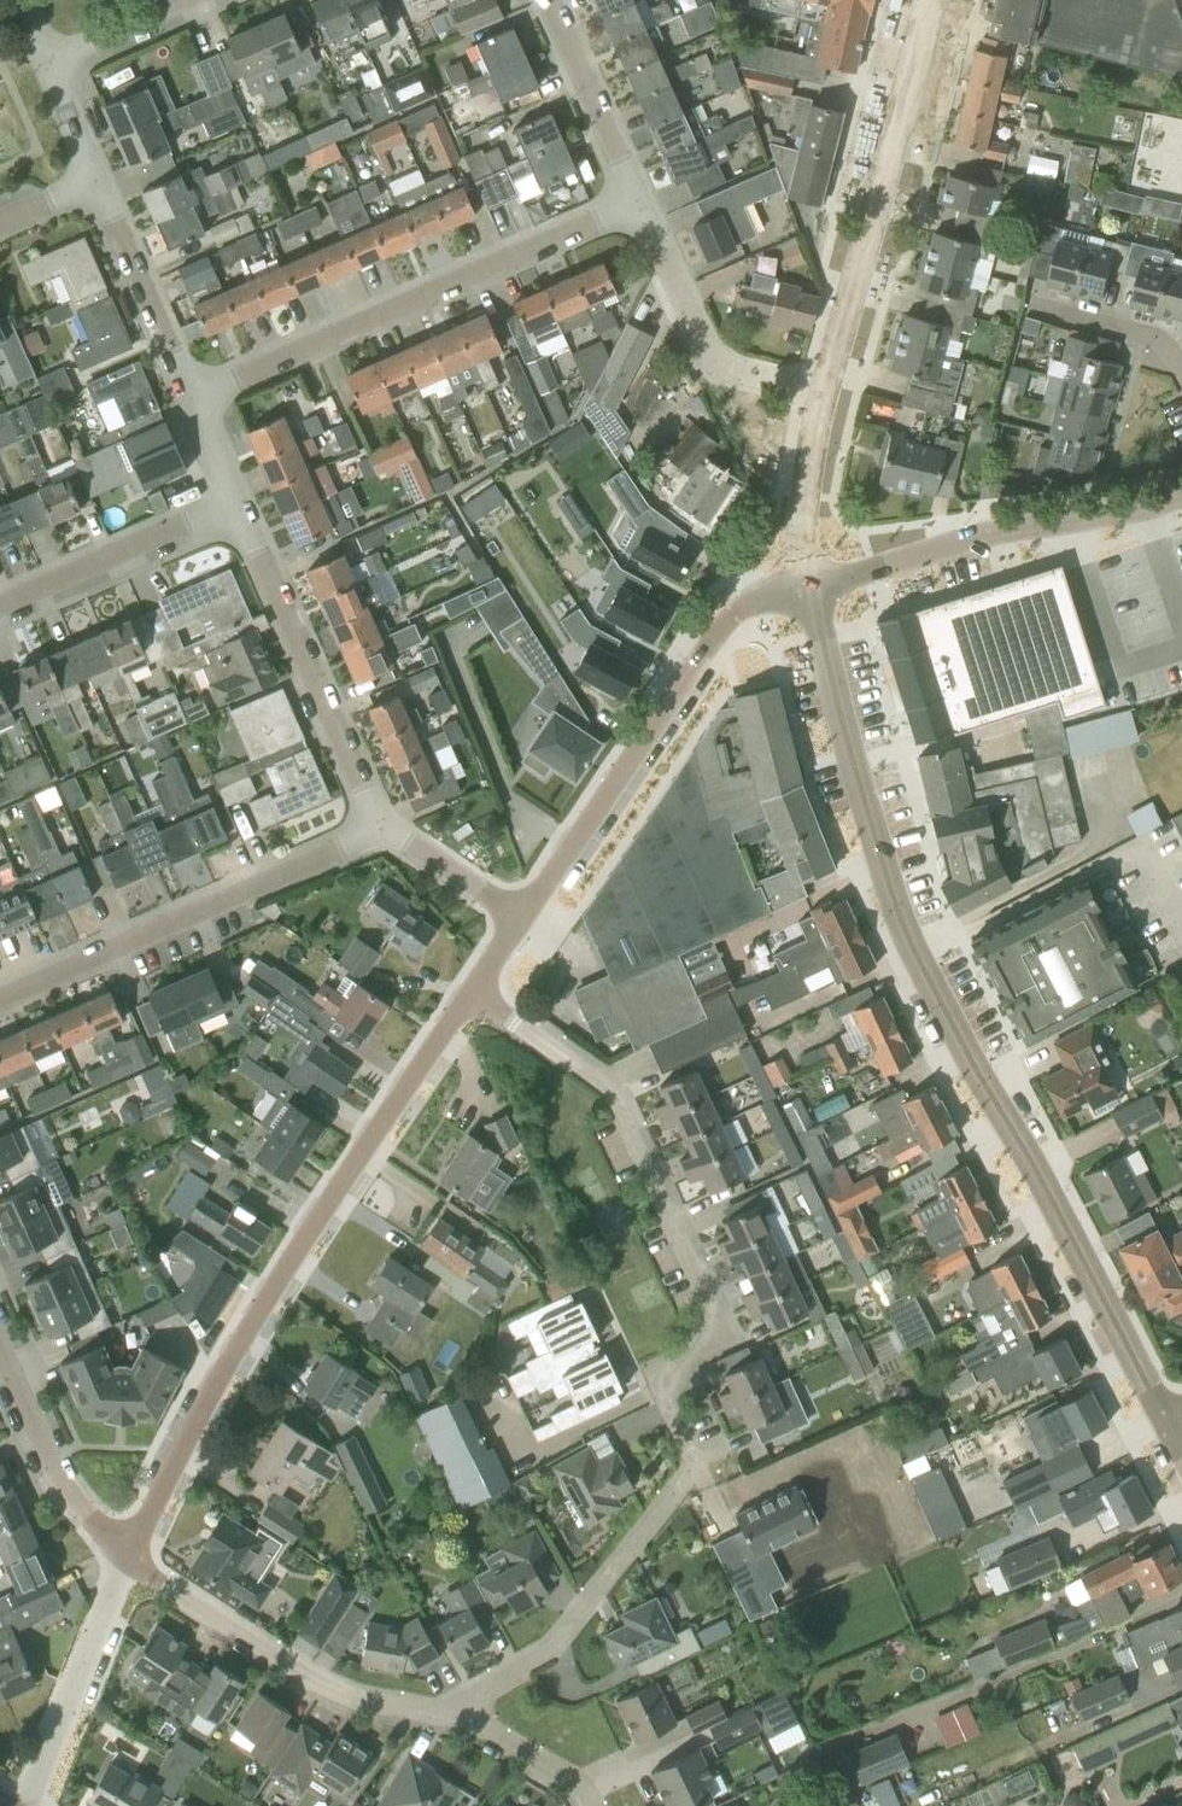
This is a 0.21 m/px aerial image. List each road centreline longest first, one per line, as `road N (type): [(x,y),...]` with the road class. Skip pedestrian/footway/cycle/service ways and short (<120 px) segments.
road 1 (residential): [(1163,1426),(927,970),(843,787),(816,685),(803,572)]
road 2 (residential): [(460,1720),(474,1696),(550,1651),(685,1479),(691,1455),(667,1405),(685,1355),(709,1329),(707,1299),(611,1093),(474,993)]
road 3 (residential): [(130,1555),(270,1298),(474,993)]
road 4 (residential): [(190,400),(634,198)]
road 5 (residential): [(520,916),(702,648),(746,605),(803,572)]
road 6 (residential): [(0,996),(381,827)]
road 7 (residential): [(825,394),(926,0)]
road 8 (residential): [(803,572),(840,556),(1181,497)]
road 9 (residential): [(130,1555),(151,1577),(306,1675),(369,1700),(460,1720)]
road 10 (residential): [(381,827),(233,500)]
road 11 (residential): [(825,394),(730,372),(710,356),(634,198)]
road 12 (residential): [(0,603),(233,500)]
road 13 (residential): [(130,1555),(61,1484),(0,1346)]
road 14 (residential): [(190,400),(96,181)]
road 15 (residential): [(634,198),(548,0)]
road 16 (residential): [(803,572),(803,497),(825,394)]
road 17 (residential): [(65,1721),(130,1555)]
road 18 (residential): [(1181,372),(1153,336),(1027,303)]
road 19 (residential): [(520,916),(381,827)]
road 20 (residential): [(187,0),(43,64)]
road 21 (residential): [(590,1805),(570,1780),(460,1720)]
road 22 (residential): [(96,181),(43,64)]

